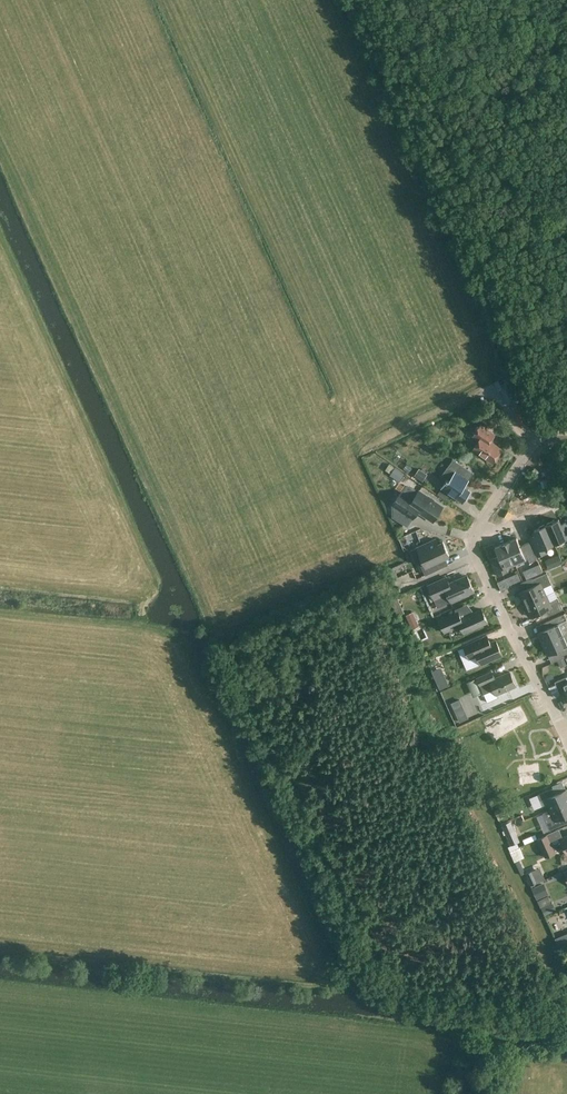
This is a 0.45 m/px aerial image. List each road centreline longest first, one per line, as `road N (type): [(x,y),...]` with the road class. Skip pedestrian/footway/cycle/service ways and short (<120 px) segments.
road 1 (residential): [(563,733),(470,541)]
road 2 (track): [(533,443),(489,389),(409,424)]
road 3 (residential): [(470,541),(533,443),(566,427)]

